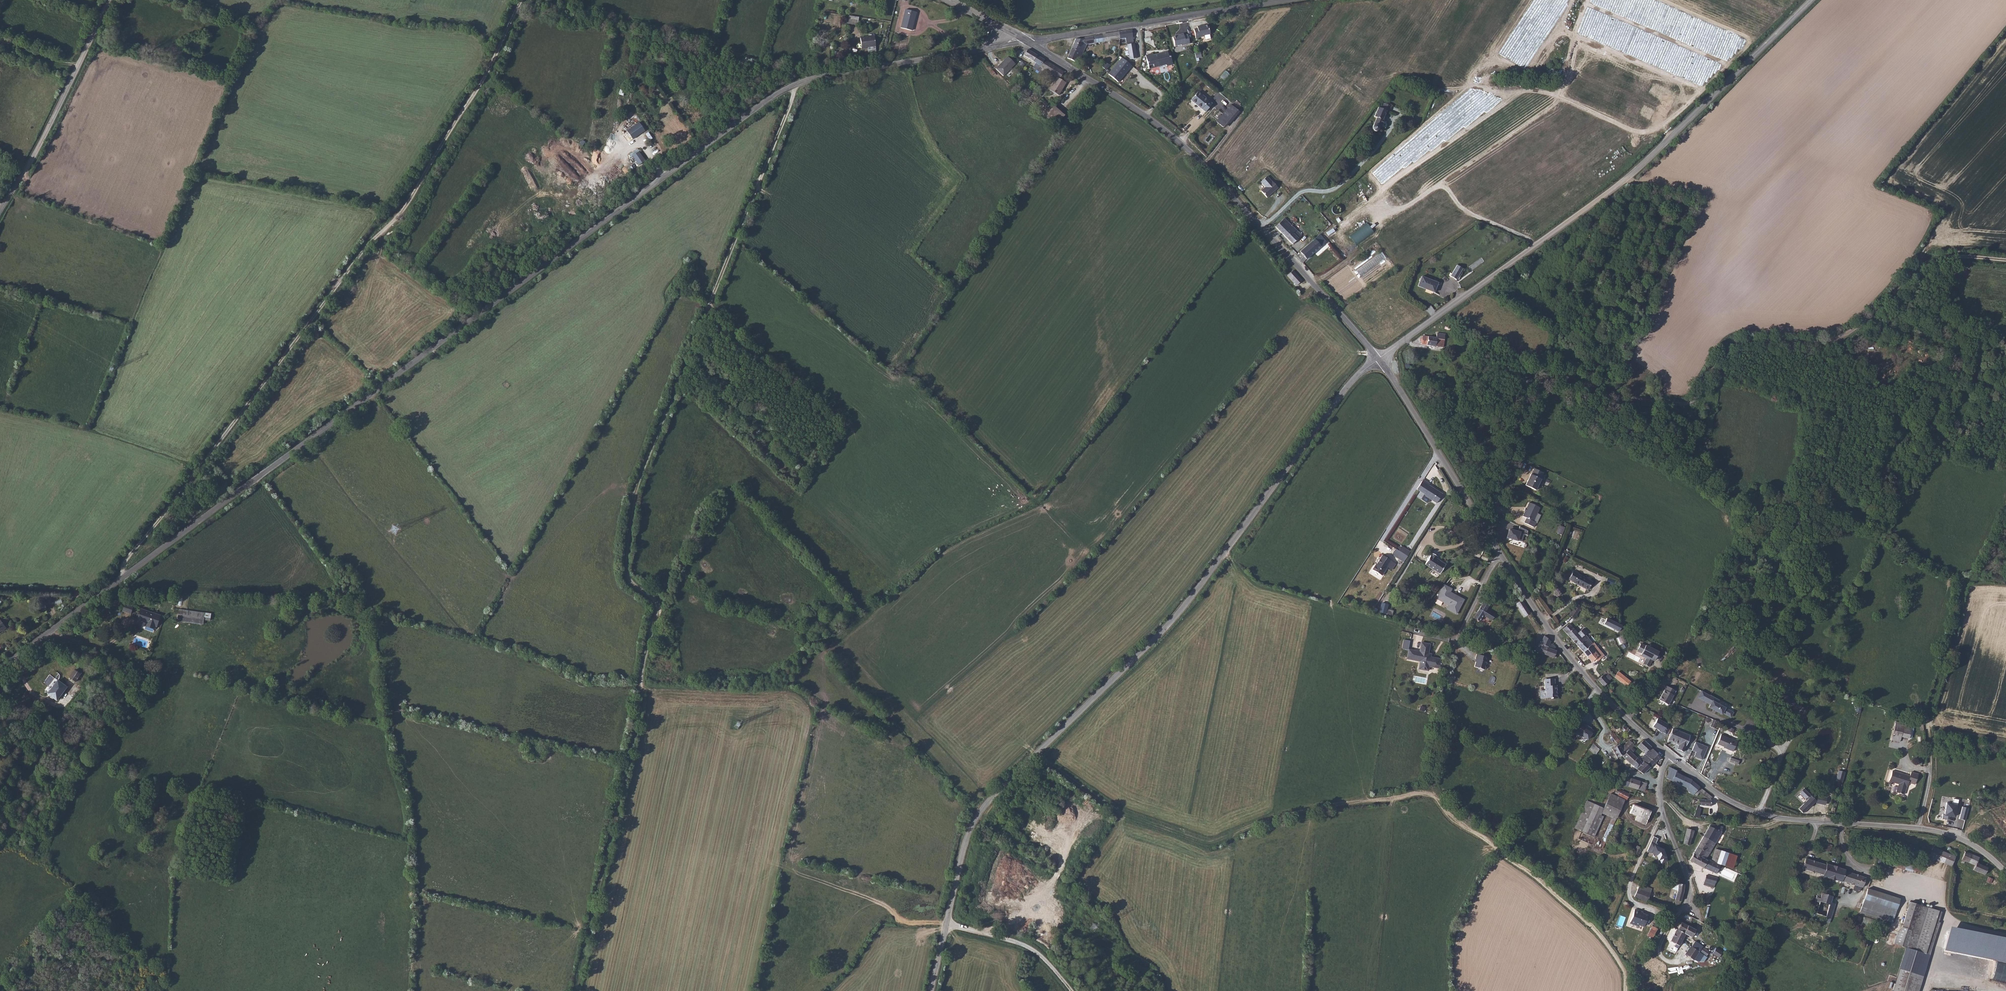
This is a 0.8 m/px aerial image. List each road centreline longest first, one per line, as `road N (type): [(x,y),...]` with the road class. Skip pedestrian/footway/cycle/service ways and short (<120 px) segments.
road 1 (unclassified): [(0,669),(776,94),(818,77),(996,47)]
road 2 (track): [(799,82),(639,477),(626,567),(656,604),(655,617),(576,990)]
road 3 (unclassified): [(1378,359),(1342,394),(1169,626),(973,824),(931,990)]
road 4 (track): [(1038,755),(1122,814),(1209,845),(1286,815),(1433,796),(1596,930),(1626,975),(1626,990)]
road 5 (track): [(522,0),(402,214),(359,255),(126,560),(123,575)]
road 6 (unclassified): [(1810,0),(1622,182),(1378,359)]
road 7 (track): [(2005,260),(1932,261),(1837,337),(1732,344),(1690,403),(1622,401),(1568,376)]
road 8 (unclassified): [(1029,42),(1191,153),(1378,359)]
road 9 (unclassified): [(1668,755),(1755,812),(1918,828)]
road 10 (unclassified): [(1501,553),(1577,666),(1668,755)]
road 11 (unclassified): [(1029,42),(1286,0)]
road 12 (unclassified): [(0,212),(108,0)]
road 13 (track): [(1928,737),(1962,587),(1971,579),(2005,578)]
road 14 (unclassified): [(1378,359),(1482,522)]
road 15 (unclassified): [(1568,376),(1542,382),(1531,395),(1482,522)]
road 16 (residential): [(1501,553),(1460,632),(1439,713)]
road 17 (unclassified): [(1668,755),(1659,794),(1688,877),(1688,906)]
road 18 (track): [(947,922),(1027,947),(1072,990)]
road 19 (track): [(1782,818),(1767,825),(1691,821),(1659,794)]
road 20 (track): [(1925,990),(1950,924),(2005,936)]

